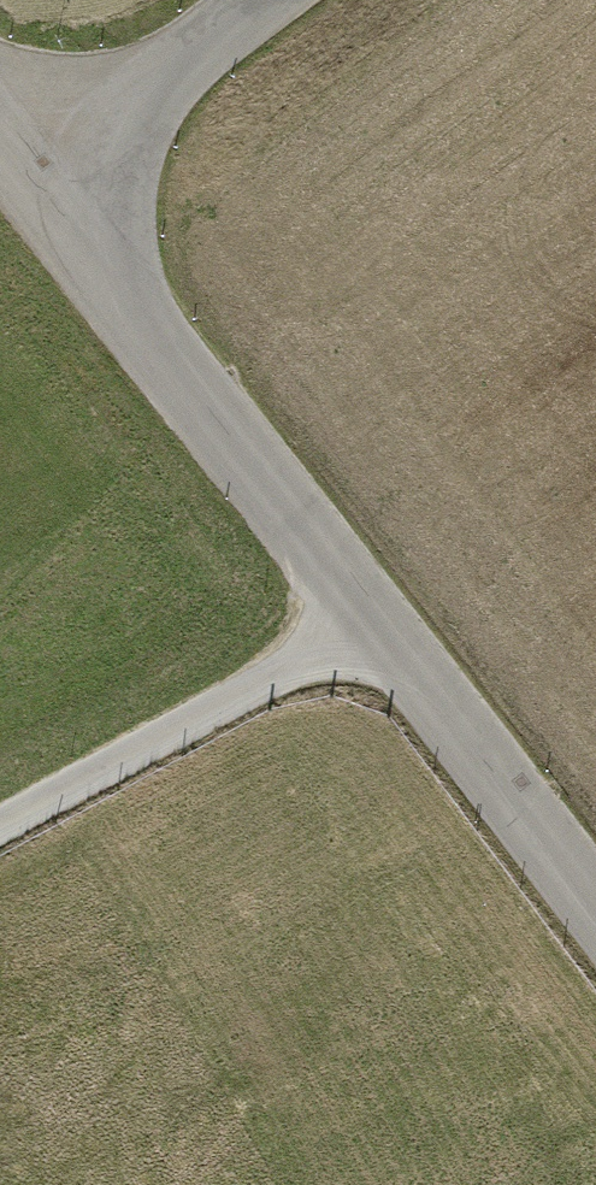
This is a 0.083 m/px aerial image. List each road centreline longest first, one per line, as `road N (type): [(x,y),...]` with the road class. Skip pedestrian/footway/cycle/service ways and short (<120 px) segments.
road 1 (unclassified): [(35,180),(595,910)]
road 2 (track): [(0,834),(375,629)]
road 3 (unclassified): [(270,0),(35,180)]

